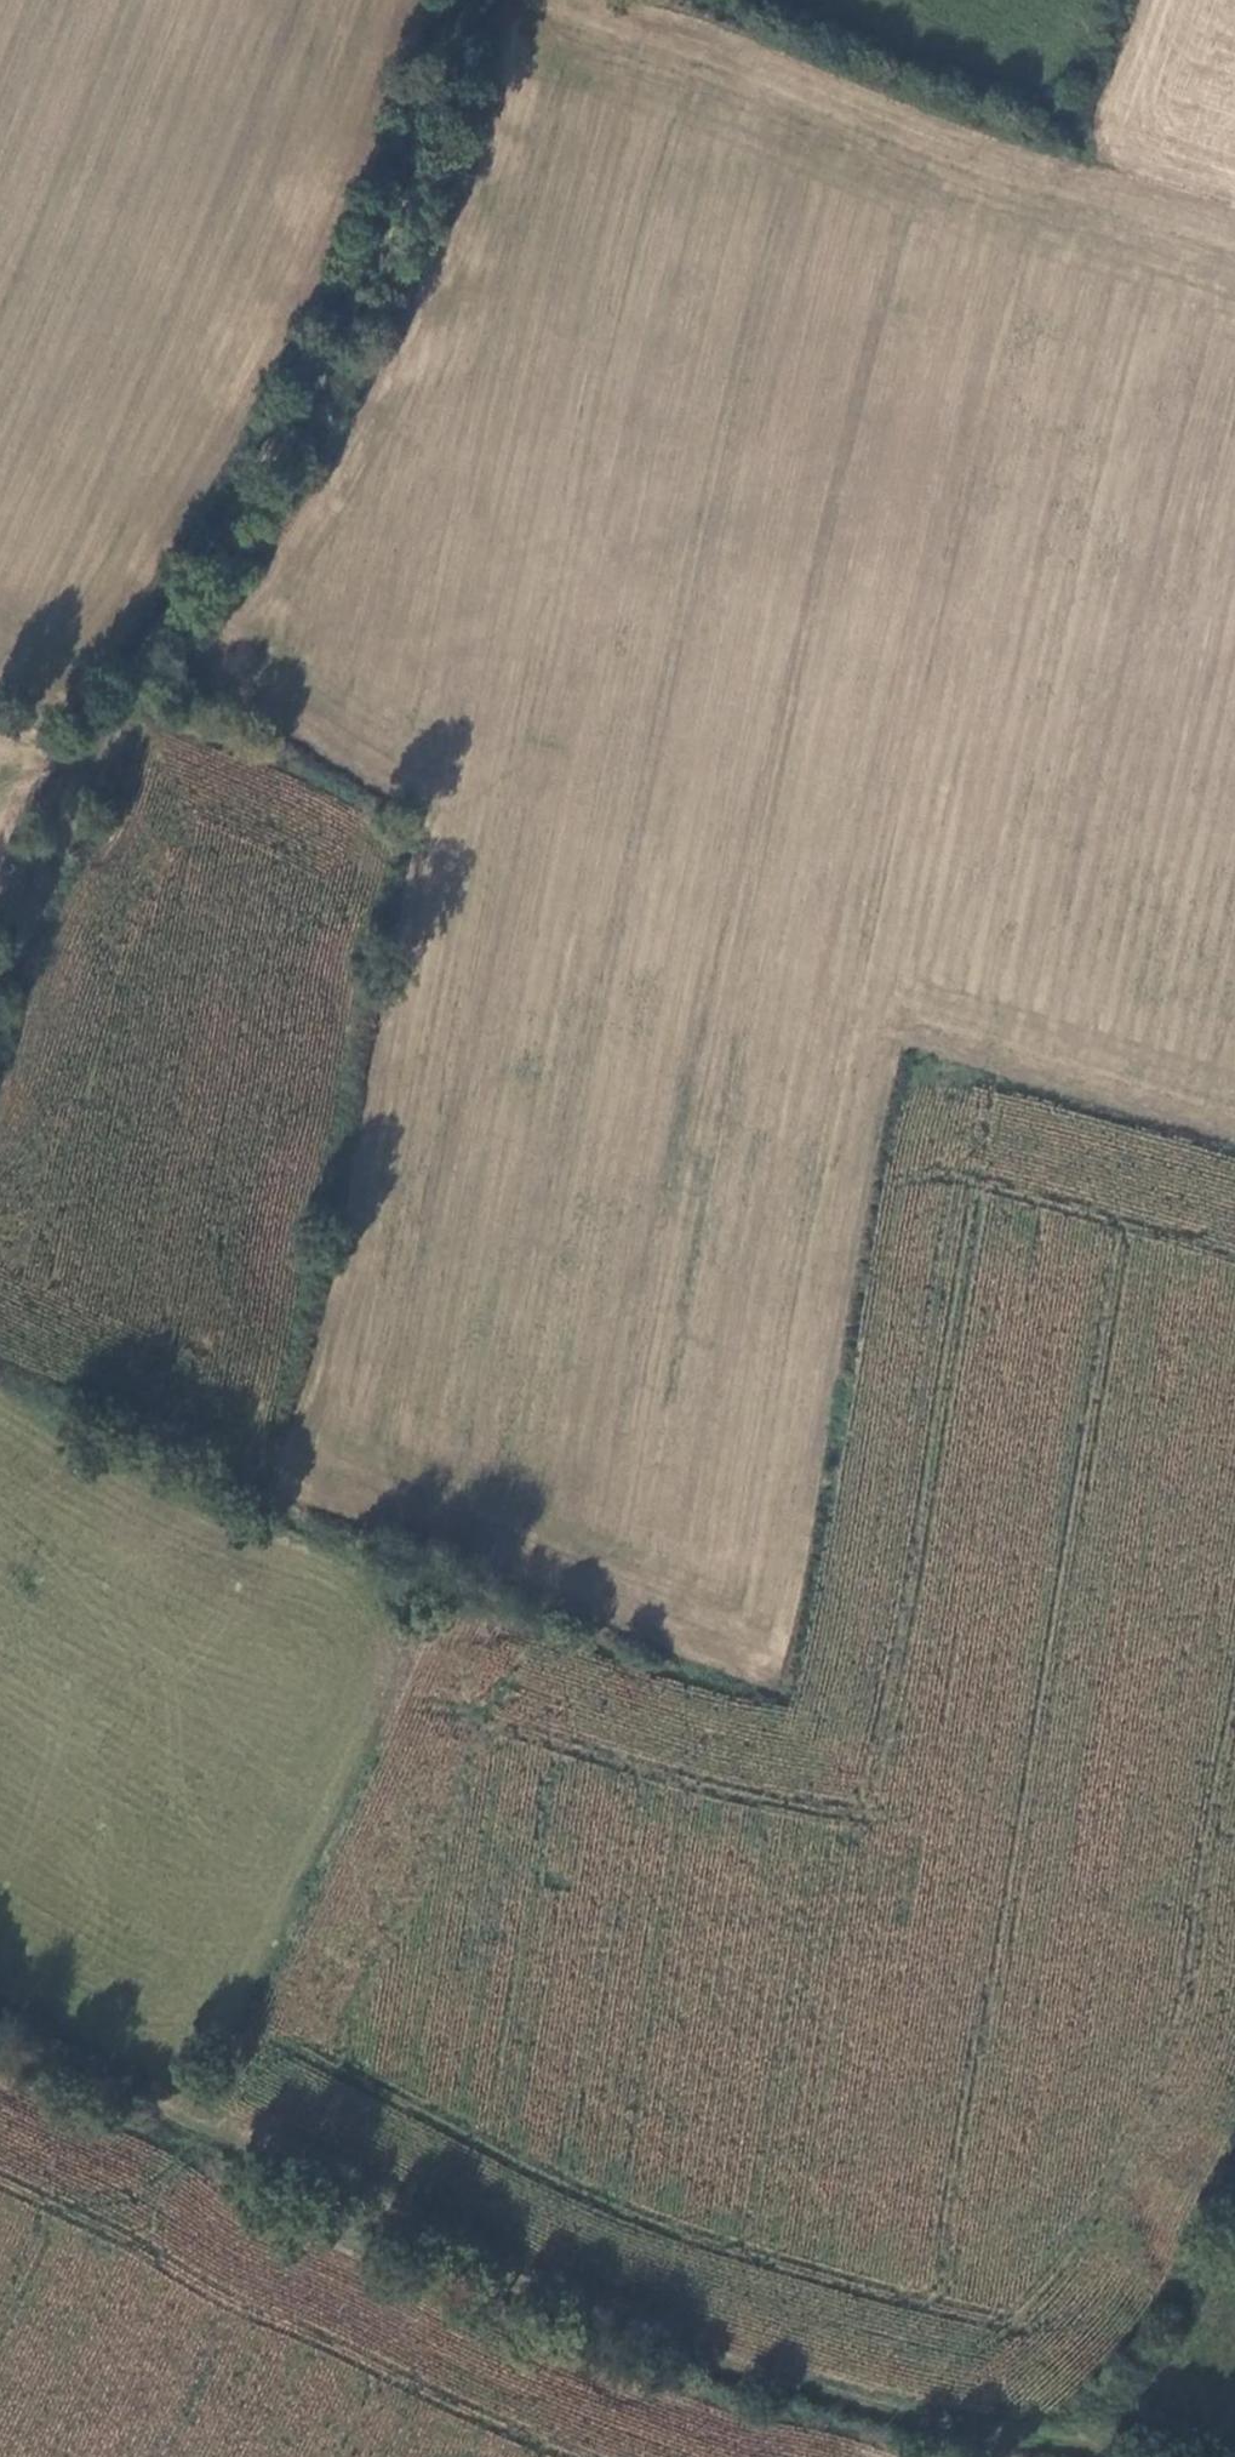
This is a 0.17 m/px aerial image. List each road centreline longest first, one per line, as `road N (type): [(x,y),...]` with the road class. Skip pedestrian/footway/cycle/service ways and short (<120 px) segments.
road 1 (track): [(0,2013),(454,2254),(728,2359),(1076,2456)]
road 2 (track): [(417,0),(399,105),(363,226),(312,343),(235,482),(136,627),(0,930)]

